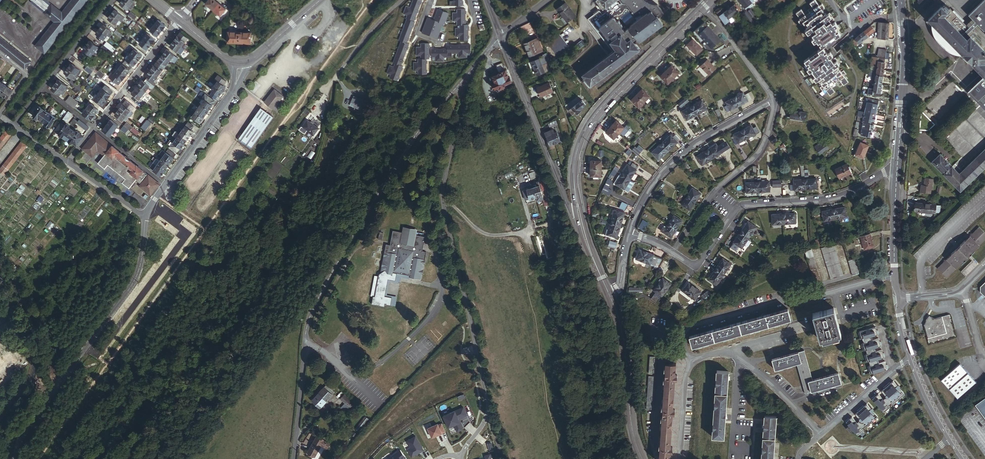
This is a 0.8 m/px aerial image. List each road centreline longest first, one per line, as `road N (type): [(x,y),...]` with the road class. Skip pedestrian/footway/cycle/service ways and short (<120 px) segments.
road 1 (unclassified): [(306,329),(414,137),(472,73)]
road 2 (unclassified): [(12,458),(132,285),(144,215)]
road 3 (residential): [(674,253),(696,268),(743,206),(832,197),(898,167)]
road 4 (secondary): [(701,8),(589,125),(574,163),(581,223)]
road 5 (unclassified): [(404,0),(334,78),(320,156),(287,212)]
road 6 (residential): [(895,275),(683,333),(689,359)]
road 7 (residential): [(489,410),(442,195)]
road 8 (residential): [(629,235),(670,164),(773,100)]
road 9 (residential): [(501,37),(581,223)]
road 10 (residential): [(773,100),(762,149),(716,190),(674,253)]
road 11 (tertiary): [(898,167),(901,0)]
road 12 (secondary): [(613,304),(642,458)]
road 13 (residential): [(180,21),(94,129)]
road 14 (unclassified): [(306,329),(294,458)]
road 15 (residential): [(442,195),(472,73)]
road 16 (residential): [(821,435),(732,351)]
road 17 (residential): [(165,185),(235,86)]

